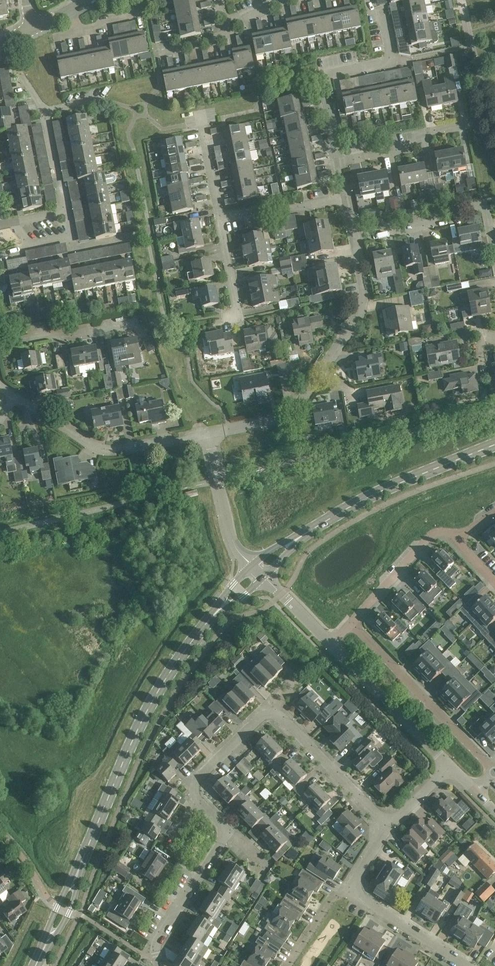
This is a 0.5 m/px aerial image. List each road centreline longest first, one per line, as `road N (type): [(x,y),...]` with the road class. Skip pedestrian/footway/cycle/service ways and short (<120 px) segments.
road 1 (tertiary): [(37,965),(159,688),(191,643),(259,575)]
road 2 (residential): [(208,434),(301,407),(361,315),(356,239)]
road 3 (tertiary): [(259,575),(343,512),(494,447)]
road 4 (residential): [(339,162),(322,75),(392,62),(385,23),(368,0)]
road 5 (residential): [(208,434),(114,451),(15,395)]
road 6 (residential): [(494,772),(354,625)]
road 7 (residential): [(494,251),(478,205),(445,212),(430,225),(356,239)]
road 8 (residential): [(0,225),(65,213),(47,112)]
road 9 (residential): [(450,767),(333,649)]
road 10 (residential): [(273,713),(387,829)]
road 11 (residential): [(159,965),(153,949),(228,835)]
road 12 (residential): [(354,625),(435,538),(457,538)]
road 13 (residential): [(0,348),(139,326)]
road 14 (residential): [(259,575),(233,542),(211,450)]
road 15 (residential): [(463,965),(351,888)]
road 16 (residential): [(339,162),(468,124)]
road 17 (residential): [(219,216),(347,199)]
road 18 (residential): [(195,797),(198,778),(273,713)]

